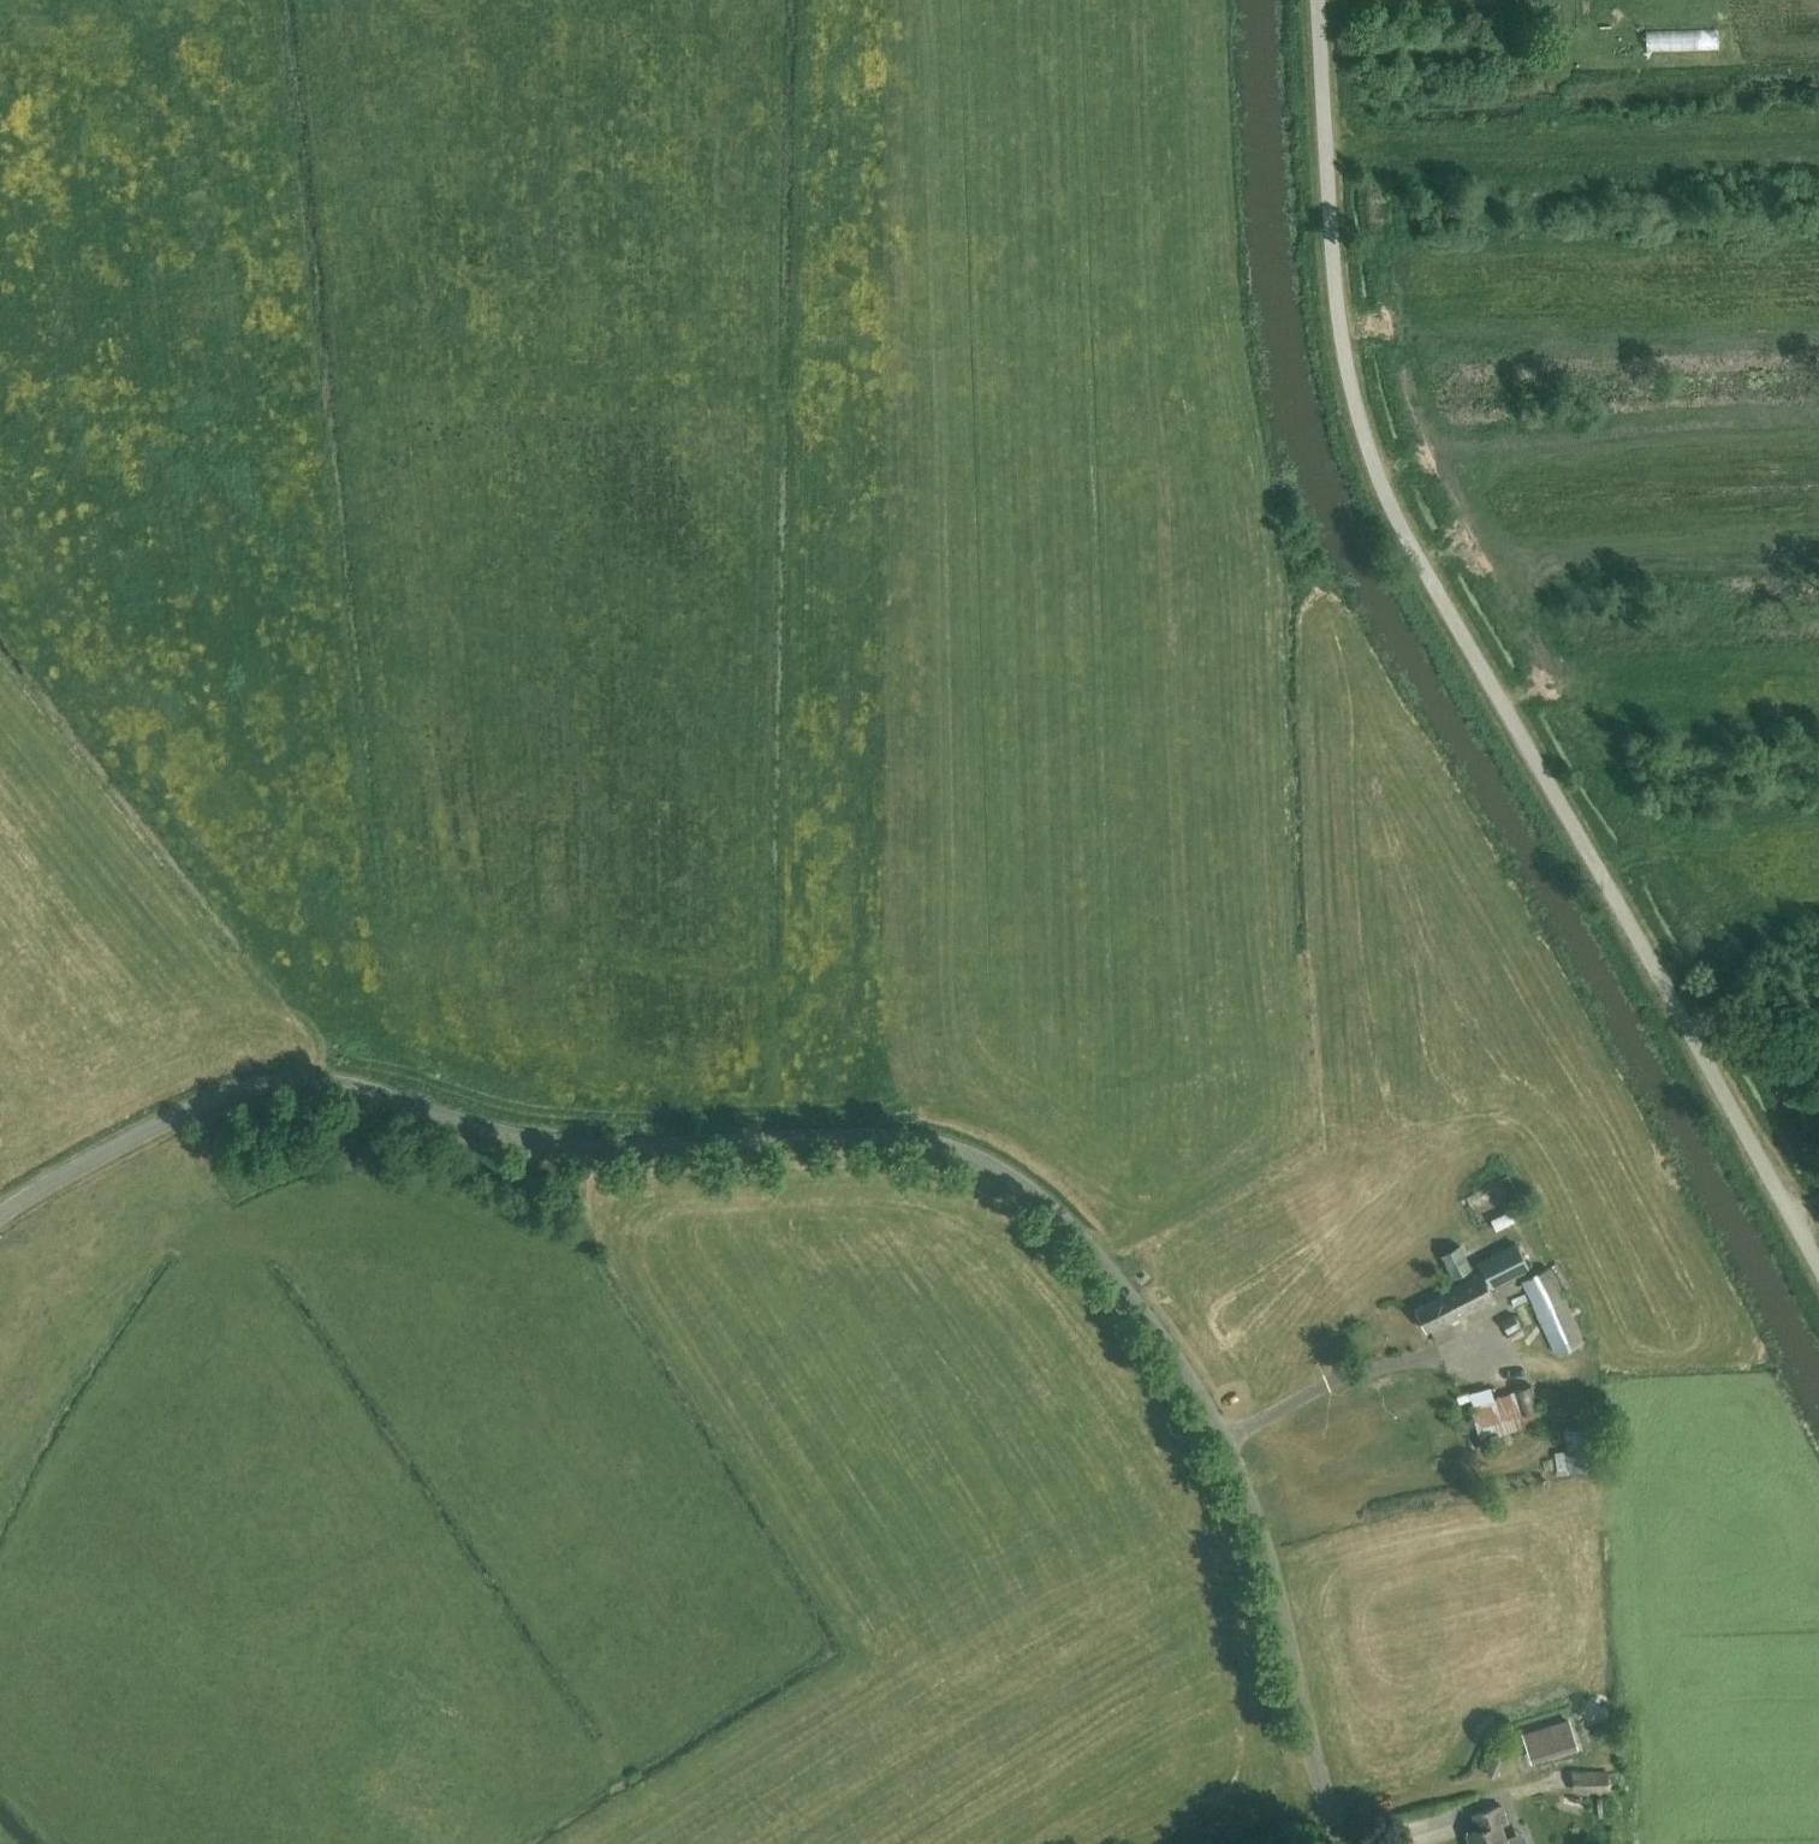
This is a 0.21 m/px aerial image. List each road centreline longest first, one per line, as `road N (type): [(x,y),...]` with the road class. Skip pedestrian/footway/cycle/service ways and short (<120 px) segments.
road 1 (unclassified): [(1339,1843),(1273,1581),(1226,1439),(1175,1356),(1066,1218),(986,1159),(880,1134),(587,1147),(524,1138),(340,1082),(292,1079),(227,1094),(173,1117),(0,1214)]
road 2 (unclassified): [(1818,1265),(1380,479),(1361,429),(1337,304),(1318,0)]

